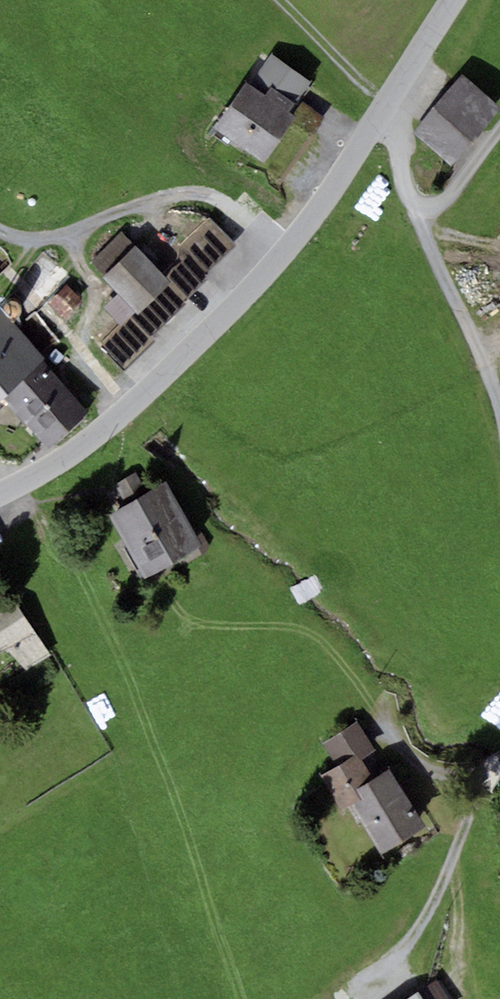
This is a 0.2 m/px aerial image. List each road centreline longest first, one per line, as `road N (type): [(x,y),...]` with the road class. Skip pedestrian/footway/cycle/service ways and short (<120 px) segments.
road 1 (tertiary): [(0,495),(130,409),(278,260),(454,0)]

